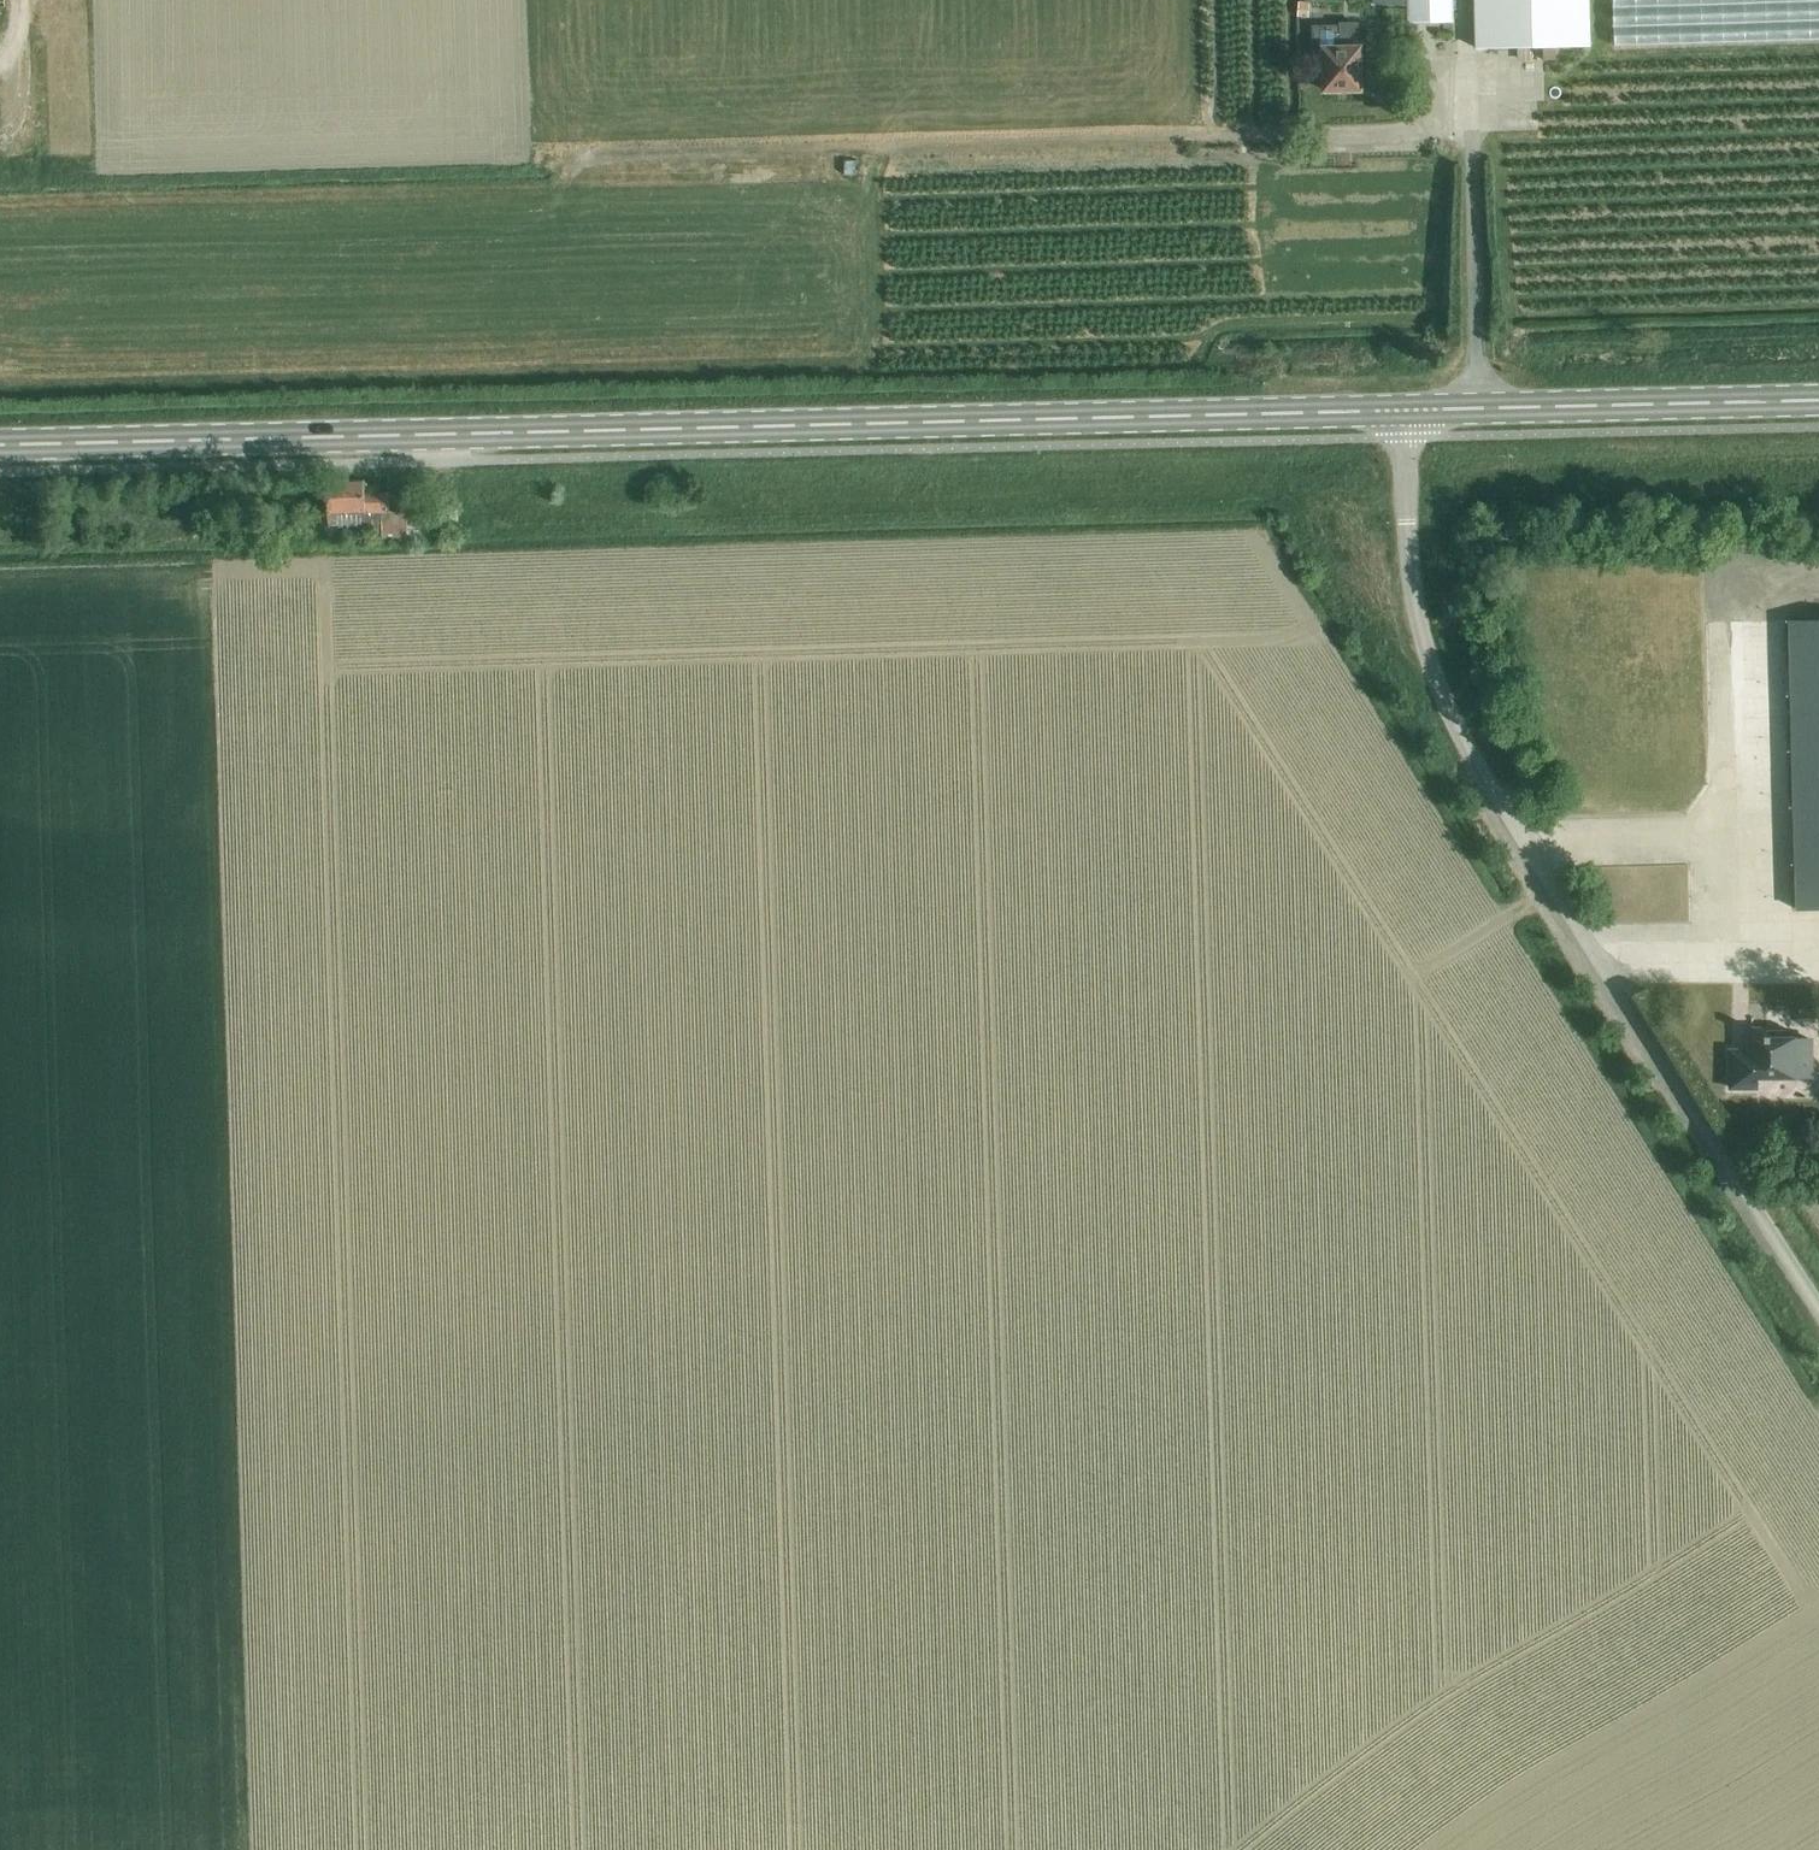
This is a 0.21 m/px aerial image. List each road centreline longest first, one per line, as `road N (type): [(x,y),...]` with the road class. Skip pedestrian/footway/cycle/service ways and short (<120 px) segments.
road 1 (primary): [(0,448),(1403,411)]
road 2 (unclassified): [(1818,1307),(1470,755),(1426,648),(1407,521),(1403,411)]
road 3 (primary): [(1403,411),(1818,401)]

